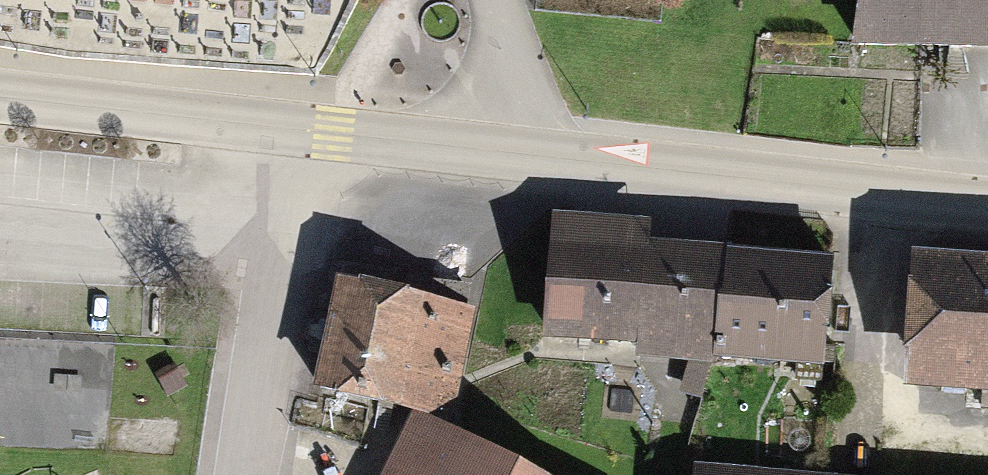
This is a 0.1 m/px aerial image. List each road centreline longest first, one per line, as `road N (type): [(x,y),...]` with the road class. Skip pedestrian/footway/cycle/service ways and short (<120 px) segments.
road 1 (secondary): [(511,153),(987,202)]
road 2 (unclassified): [(293,128),(245,474)]
road 3 (secondary): [(0,96),(293,128)]
road 4 (secondary): [(293,128),(511,153)]
road 5 (residential): [(511,153),(511,97),(492,0)]

